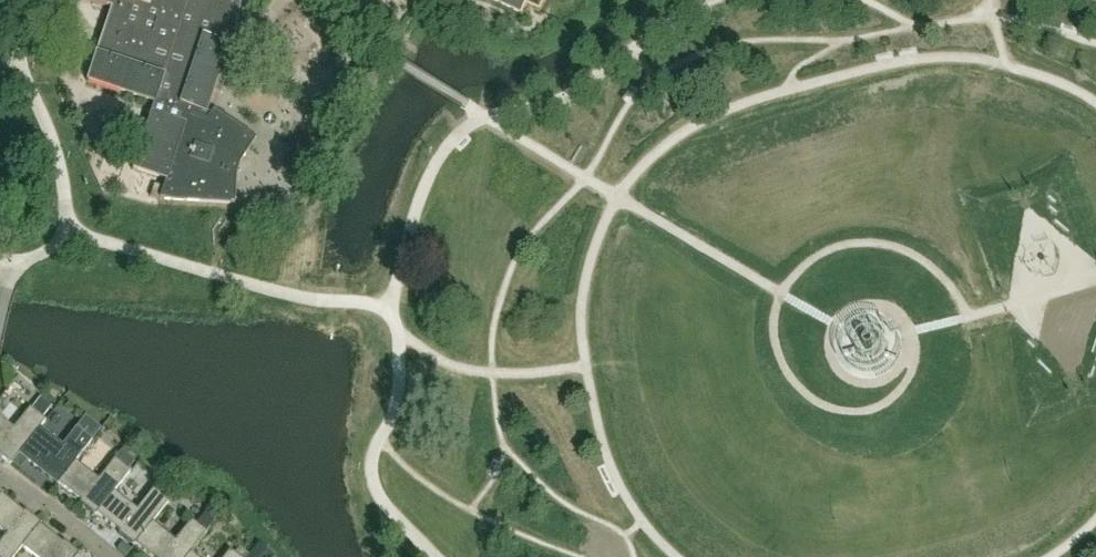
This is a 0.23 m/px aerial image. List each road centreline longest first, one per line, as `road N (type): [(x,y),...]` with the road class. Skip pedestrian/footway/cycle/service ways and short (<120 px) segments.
road 1 (residential): [(111,556),(0,474)]

